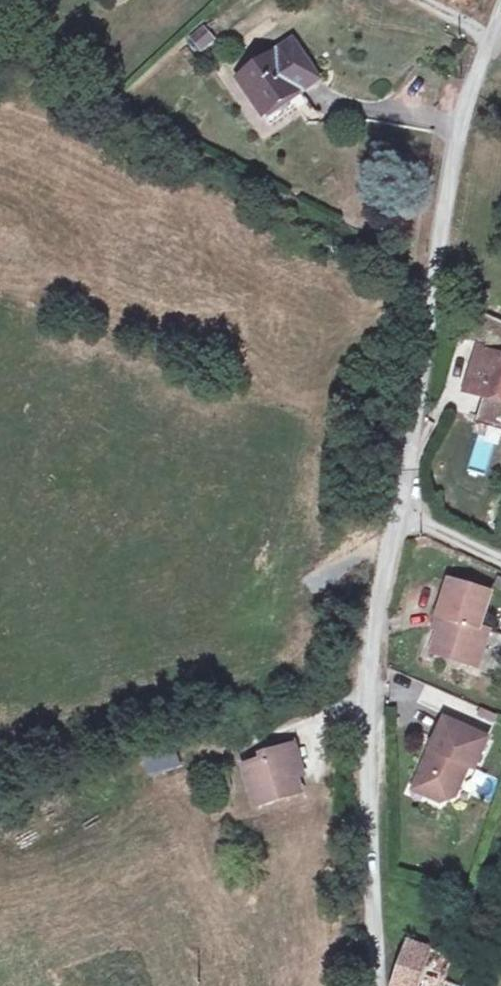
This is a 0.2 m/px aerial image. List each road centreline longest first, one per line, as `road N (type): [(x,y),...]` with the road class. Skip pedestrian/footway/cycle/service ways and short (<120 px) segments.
road 1 (residential): [(500,13),(466,99),(379,619),(373,859),(381,985)]
road 2 (track): [(0,46),(435,285)]

